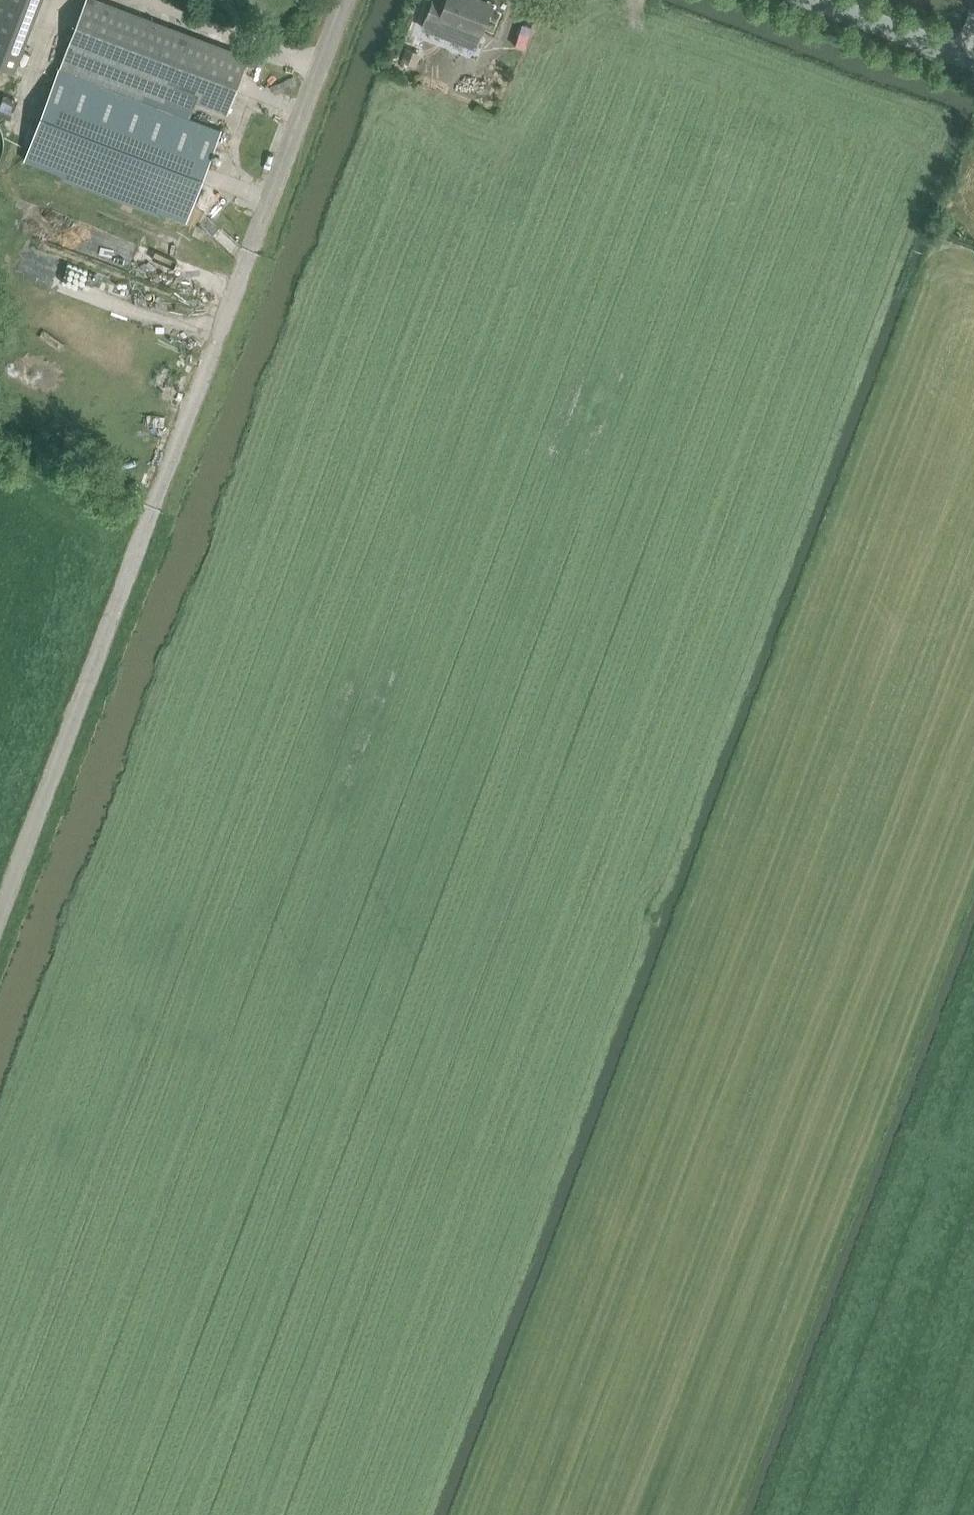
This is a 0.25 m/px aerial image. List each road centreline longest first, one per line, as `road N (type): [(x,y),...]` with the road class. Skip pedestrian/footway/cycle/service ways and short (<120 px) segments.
road 1 (track): [(0,924),(215,350)]
road 2 (tertiary): [(973,63),(809,0)]

